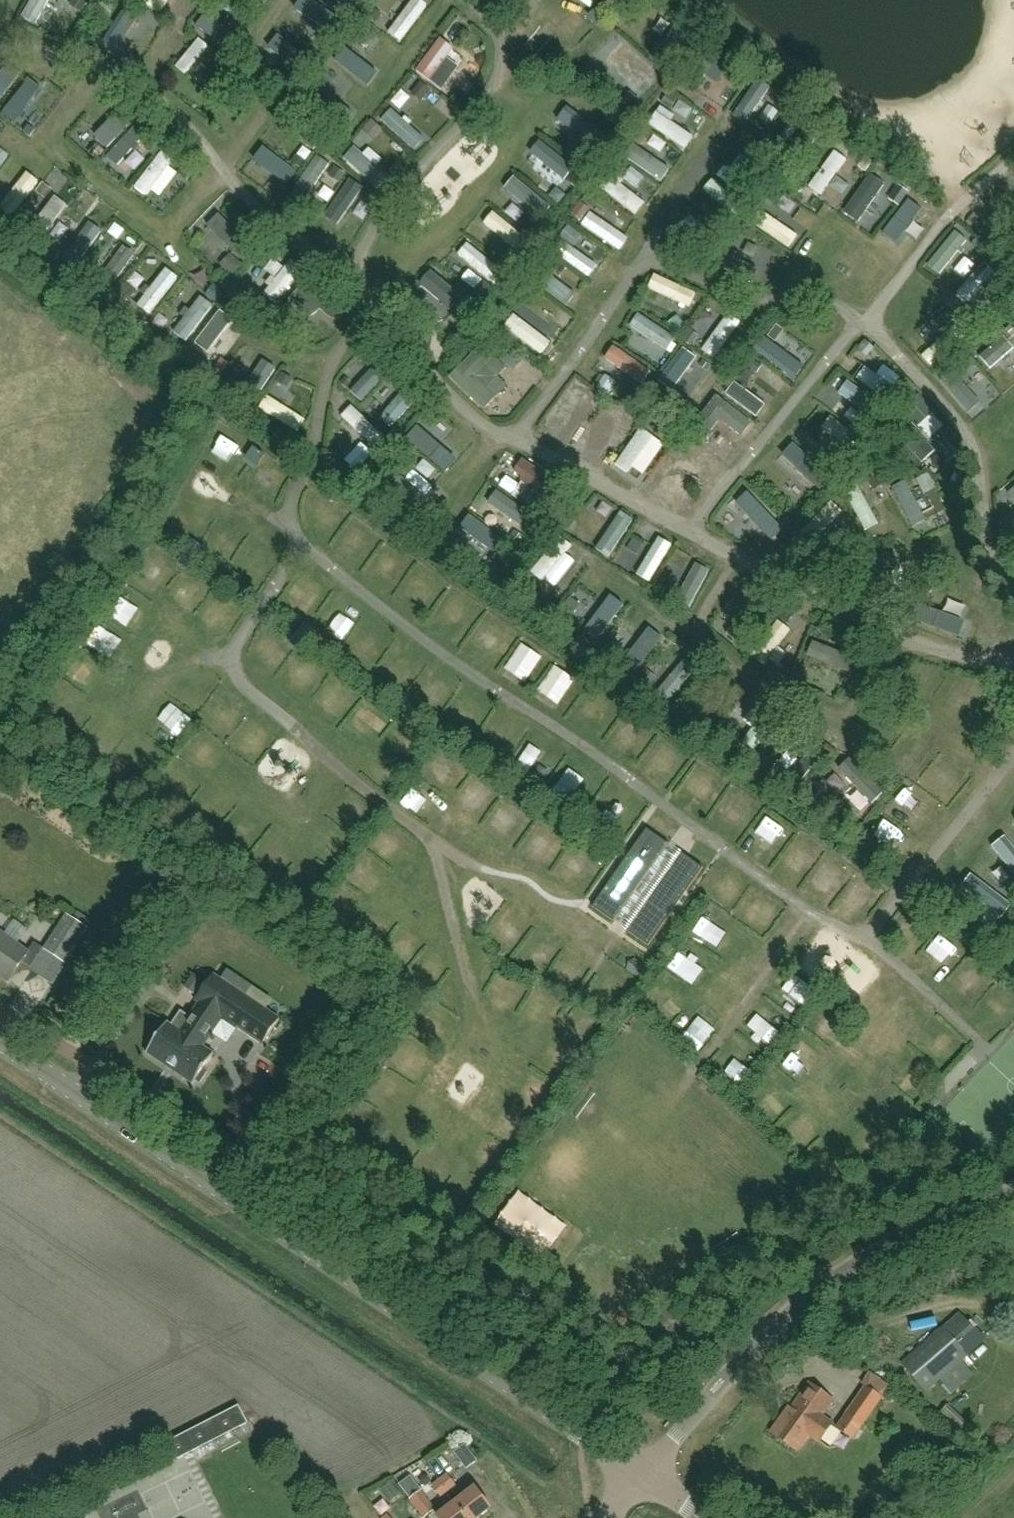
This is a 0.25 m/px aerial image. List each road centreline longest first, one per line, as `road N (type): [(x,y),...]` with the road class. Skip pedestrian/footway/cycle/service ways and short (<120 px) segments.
road 1 (tertiary): [(647,1480),(0,1043)]
road 2 (unclassified): [(647,1480),(722,1372),(797,1300),(905,1236),(1013,1192)]

